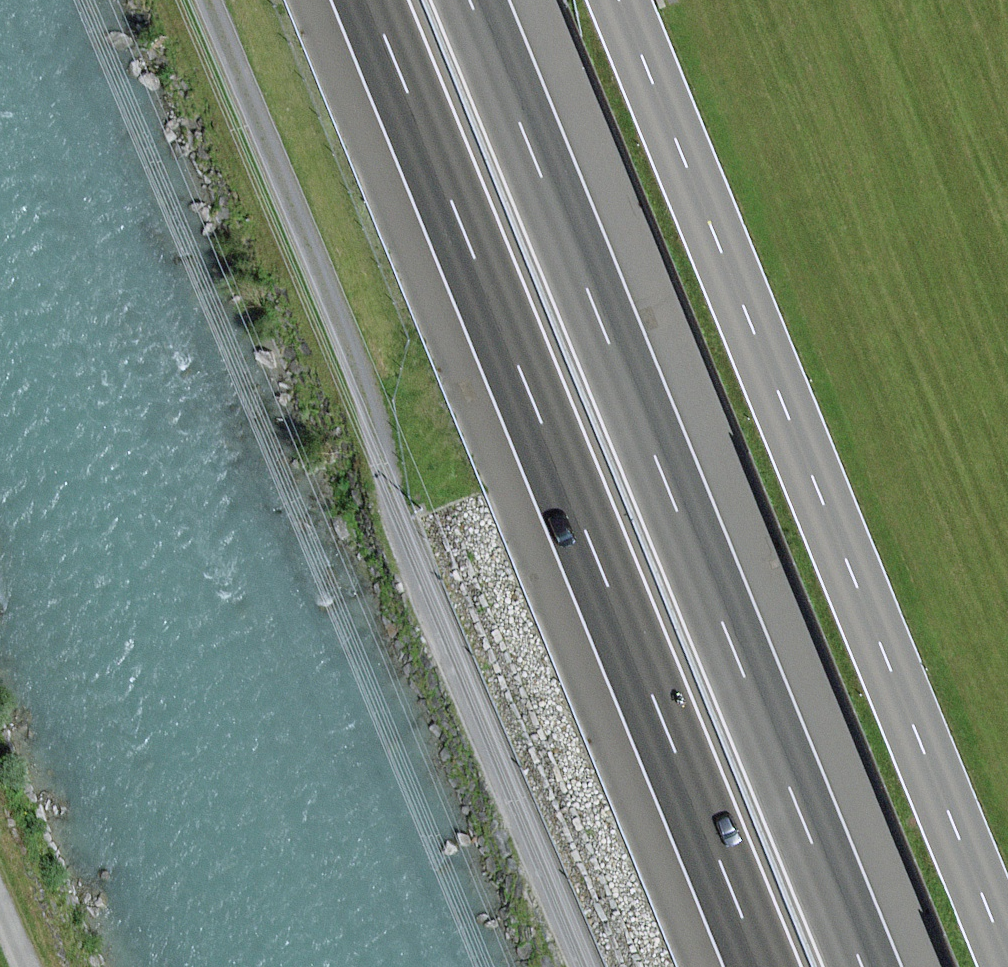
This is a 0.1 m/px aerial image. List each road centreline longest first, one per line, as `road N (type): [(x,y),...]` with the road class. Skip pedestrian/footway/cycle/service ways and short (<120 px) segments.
road 1 (motorway): [(369,0),(761,966)]
road 2 (motorway): [(862,966),(470,0)]
road 3 (track): [(586,966),(419,576),(364,390),(208,0)]
road 4 (primary): [(619,0),(1007,961)]

